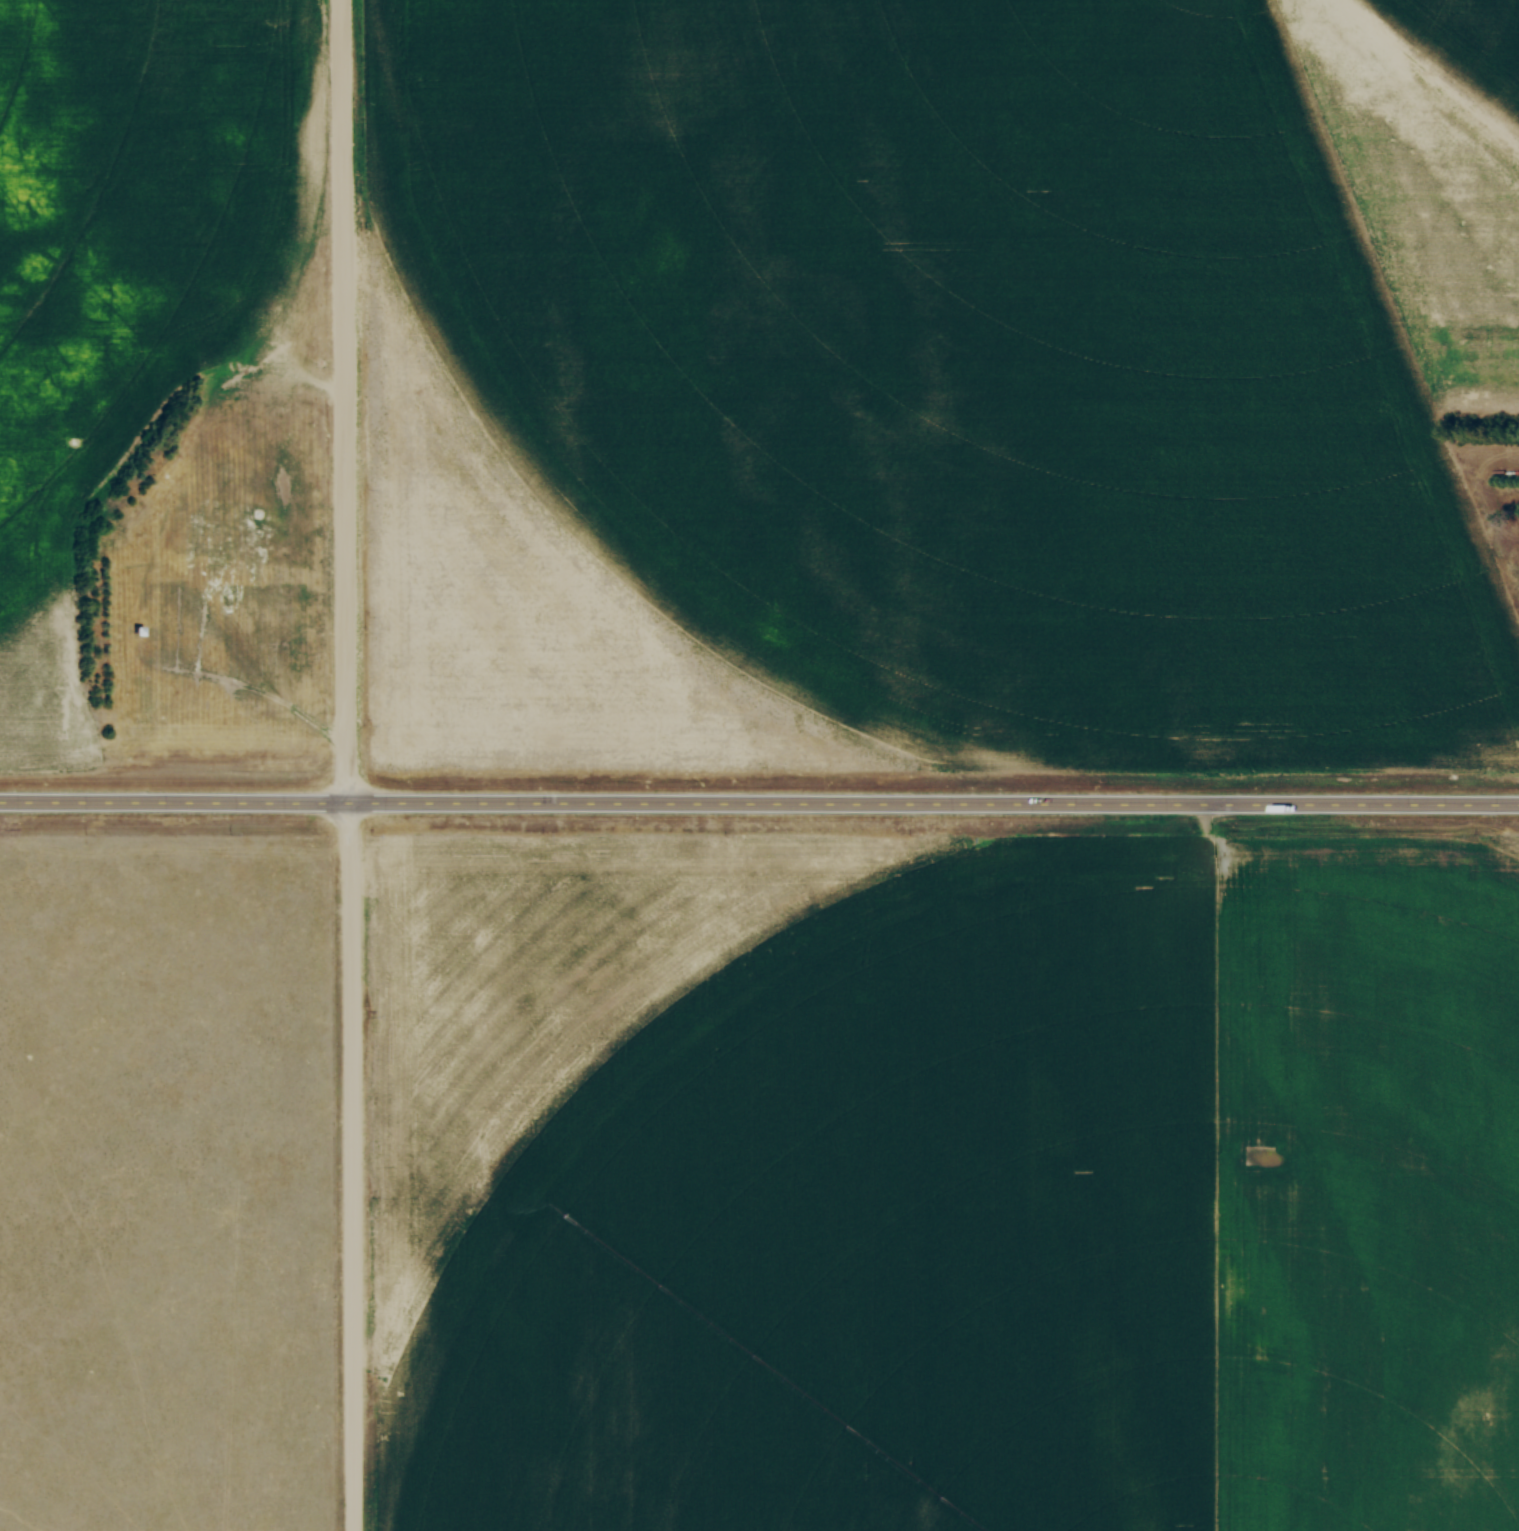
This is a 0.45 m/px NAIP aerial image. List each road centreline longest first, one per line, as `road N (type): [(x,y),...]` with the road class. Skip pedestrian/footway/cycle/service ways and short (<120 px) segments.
road 1 (residential): [(341,0),(354,1530)]
road 2 (primary): [(0,803),(1518,807)]

